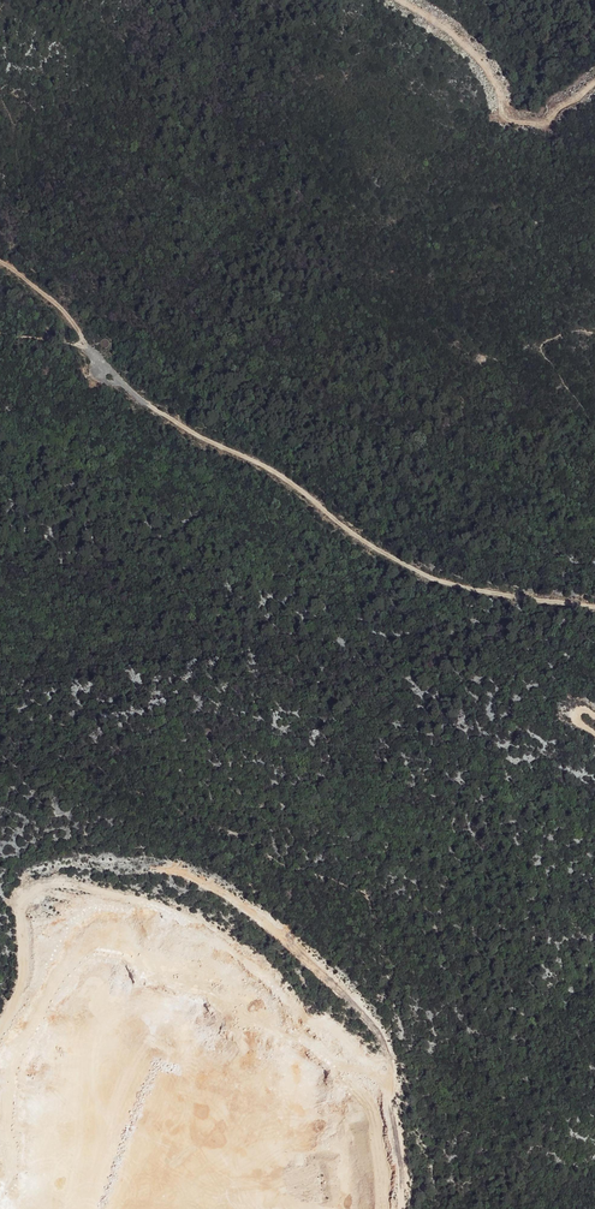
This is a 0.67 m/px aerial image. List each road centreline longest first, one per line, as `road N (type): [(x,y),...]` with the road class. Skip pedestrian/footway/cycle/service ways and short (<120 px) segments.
road 1 (track): [(0,273),(52,308),(77,348),(131,397),(265,472),(383,558),(479,595),(594,604)]
road 2 (track): [(594,87),(551,117),(510,116),(485,52),(412,0)]

